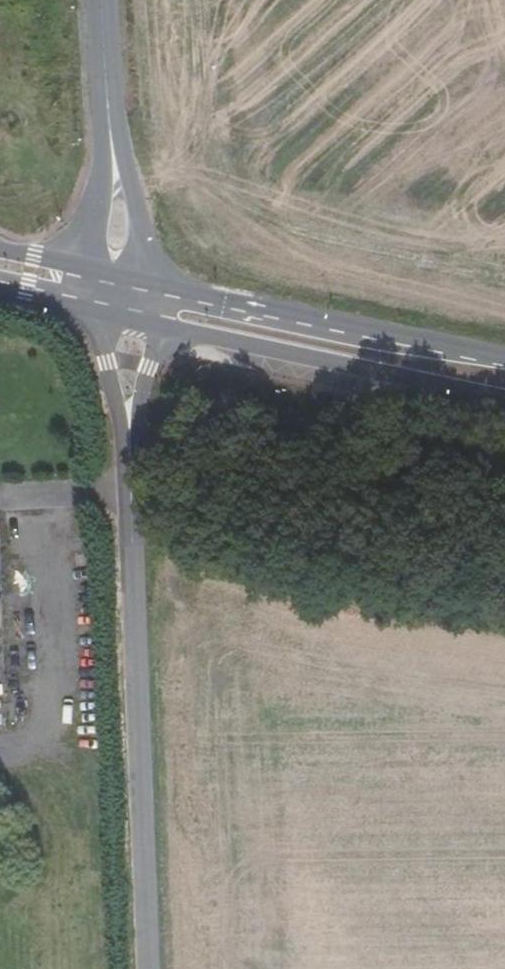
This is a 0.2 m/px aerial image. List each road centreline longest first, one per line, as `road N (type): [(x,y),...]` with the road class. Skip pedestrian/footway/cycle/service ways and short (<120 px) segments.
road 1 (unclassified): [(131,431),(153,968)]
road 2 (primary): [(504,358),(118,273)]
road 3 (primary): [(137,320),(504,396)]
road 4 (unclassified): [(112,145),(106,0)]
road 5 (primary): [(0,292),(137,320)]
road 6 (unclassified): [(112,145),(92,226),(118,273)]
road 7 (unclassified): [(118,273),(138,218),(112,145)]
road 8 (unclassified): [(137,320),(114,338),(105,363),(131,431)]
road 9 (primary): [(118,273),(0,247)]

